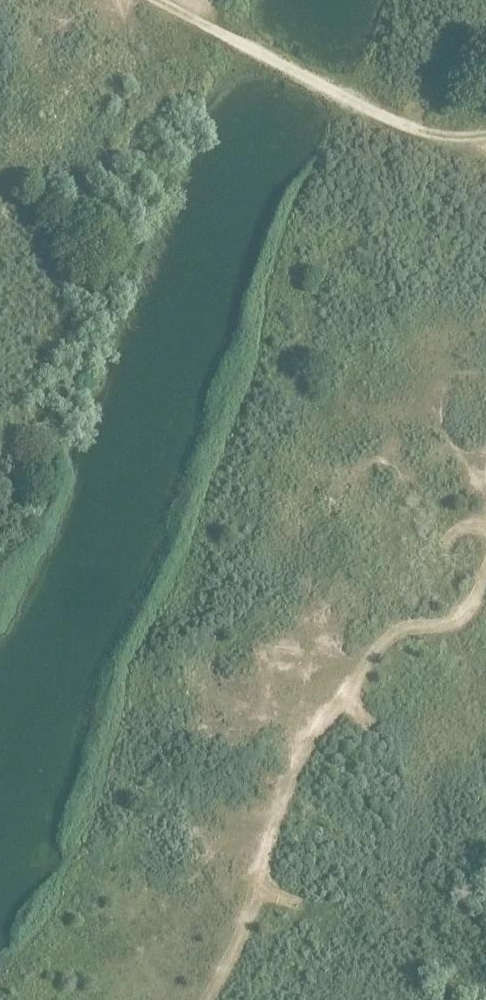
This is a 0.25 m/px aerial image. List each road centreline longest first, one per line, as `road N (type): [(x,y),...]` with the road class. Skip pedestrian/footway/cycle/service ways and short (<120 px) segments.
road 1 (track): [(159,0),(399,124),(442,137),(485,136)]

